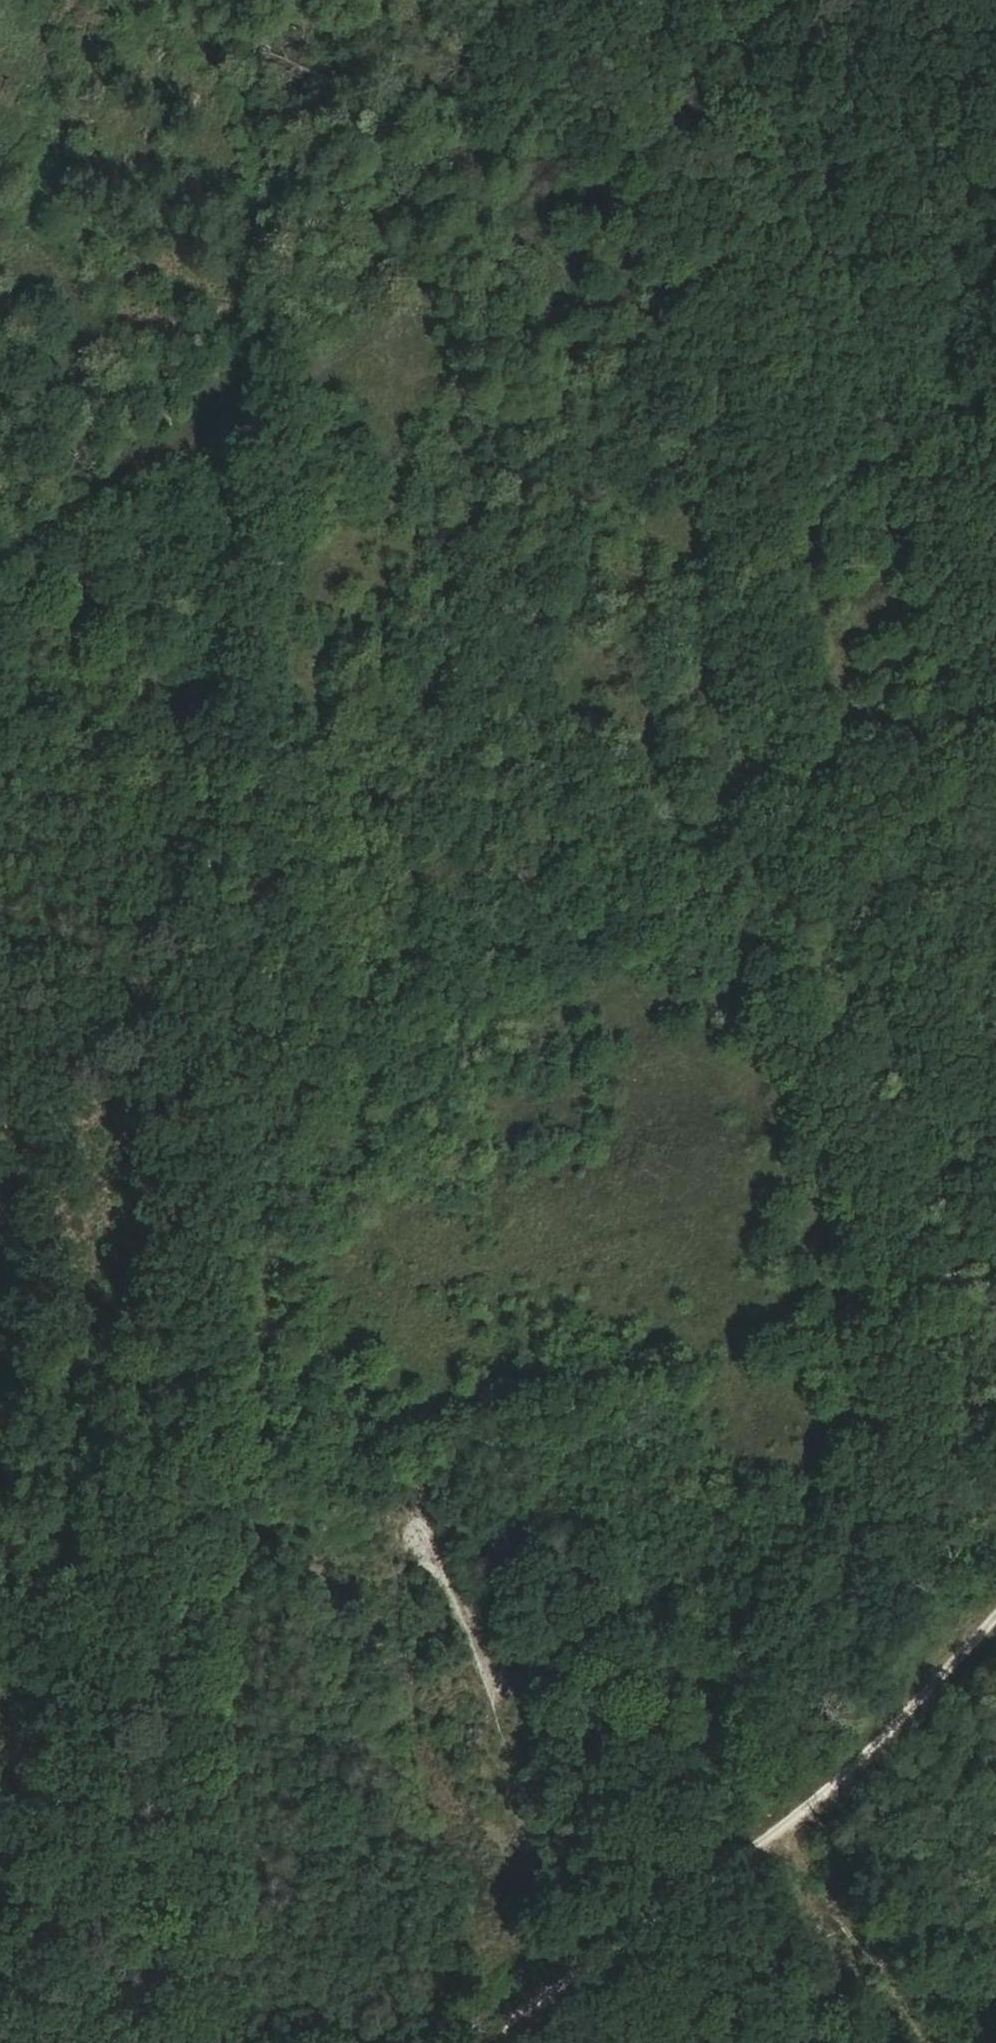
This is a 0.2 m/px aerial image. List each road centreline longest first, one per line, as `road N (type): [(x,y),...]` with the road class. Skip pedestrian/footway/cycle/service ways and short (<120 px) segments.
road 1 (track): [(0,533),(327,342),(408,283)]
road 2 (track): [(802,1824),(794,1859),(829,1916),(937,2042)]

